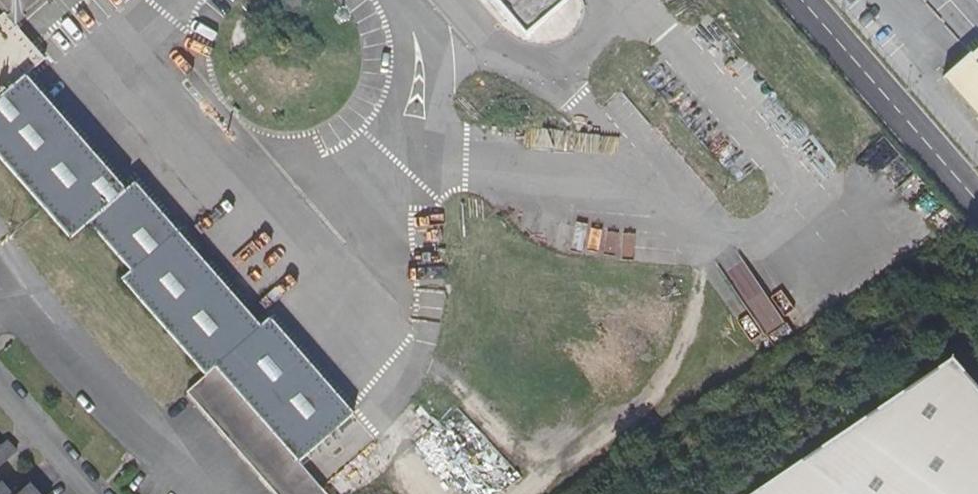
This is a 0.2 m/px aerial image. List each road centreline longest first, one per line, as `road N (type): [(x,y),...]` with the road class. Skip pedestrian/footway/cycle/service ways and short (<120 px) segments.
road 1 (unclassified): [(804,0),(977,200)]

